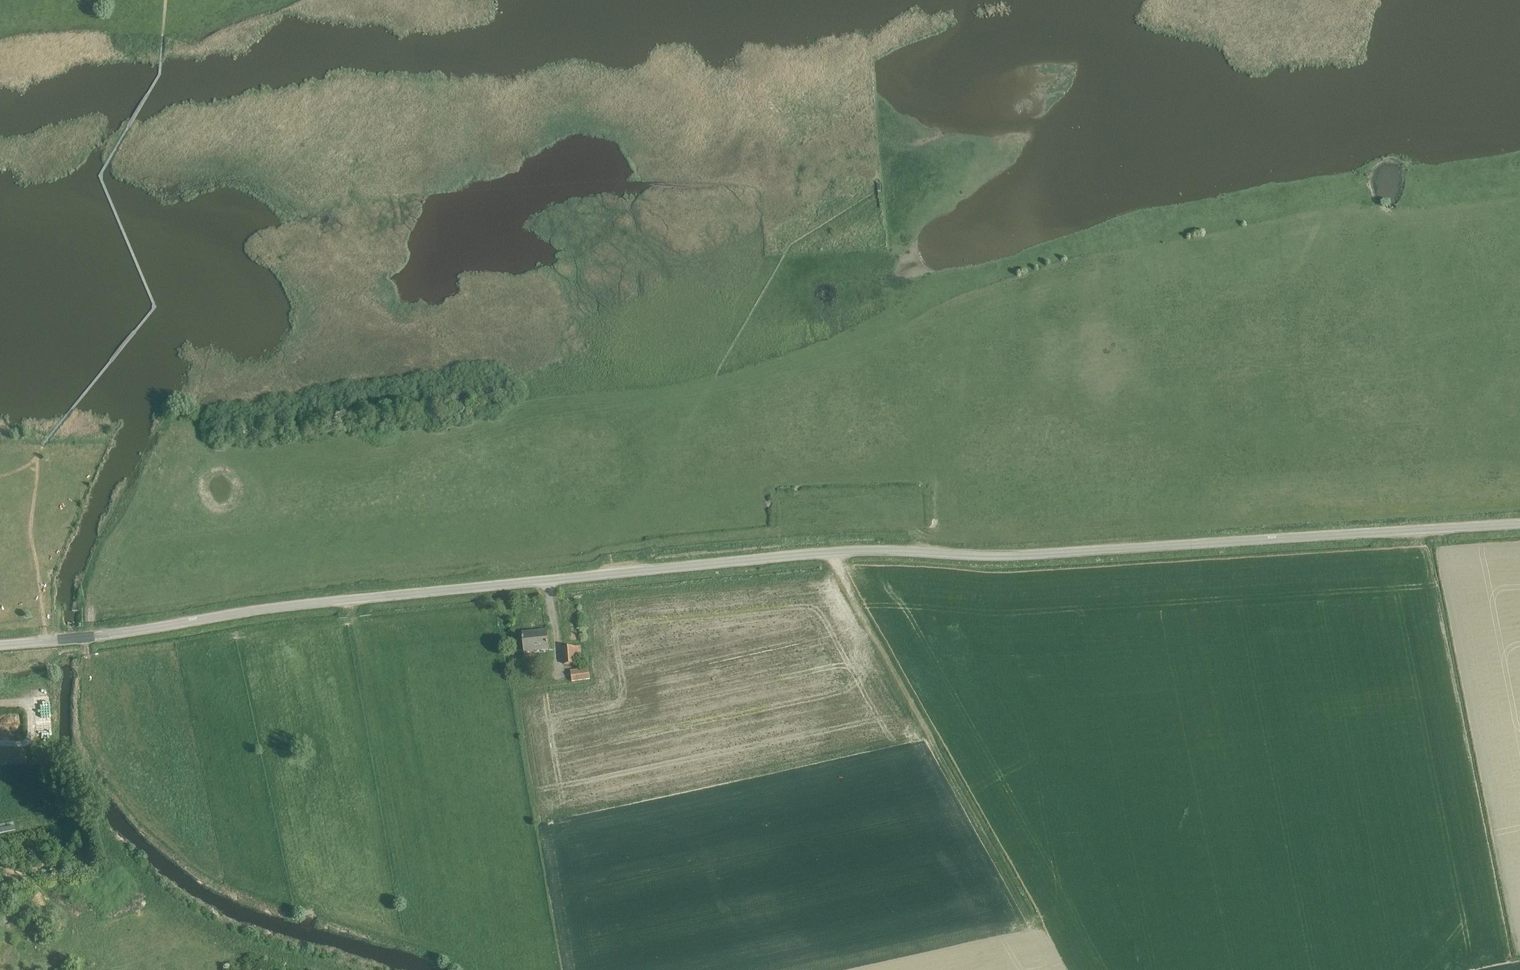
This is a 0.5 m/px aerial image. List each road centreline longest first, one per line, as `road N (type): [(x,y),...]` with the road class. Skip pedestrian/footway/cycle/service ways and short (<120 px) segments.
road 1 (unclassified): [(1519,526),(1031,556),(784,557),(292,606),(0,645)]

